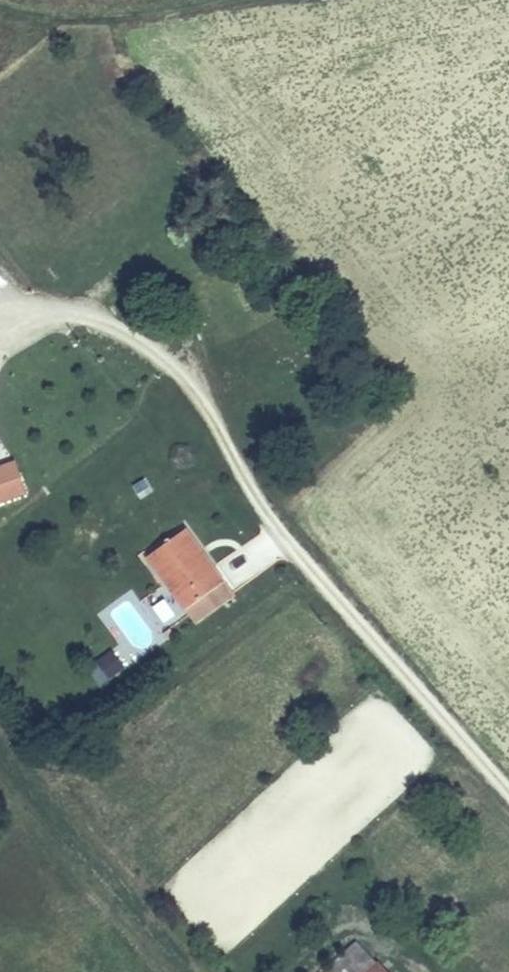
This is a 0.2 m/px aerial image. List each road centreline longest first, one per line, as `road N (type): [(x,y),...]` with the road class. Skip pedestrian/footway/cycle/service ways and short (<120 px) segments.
road 1 (track): [(0,14),(94,25),(251,0)]

